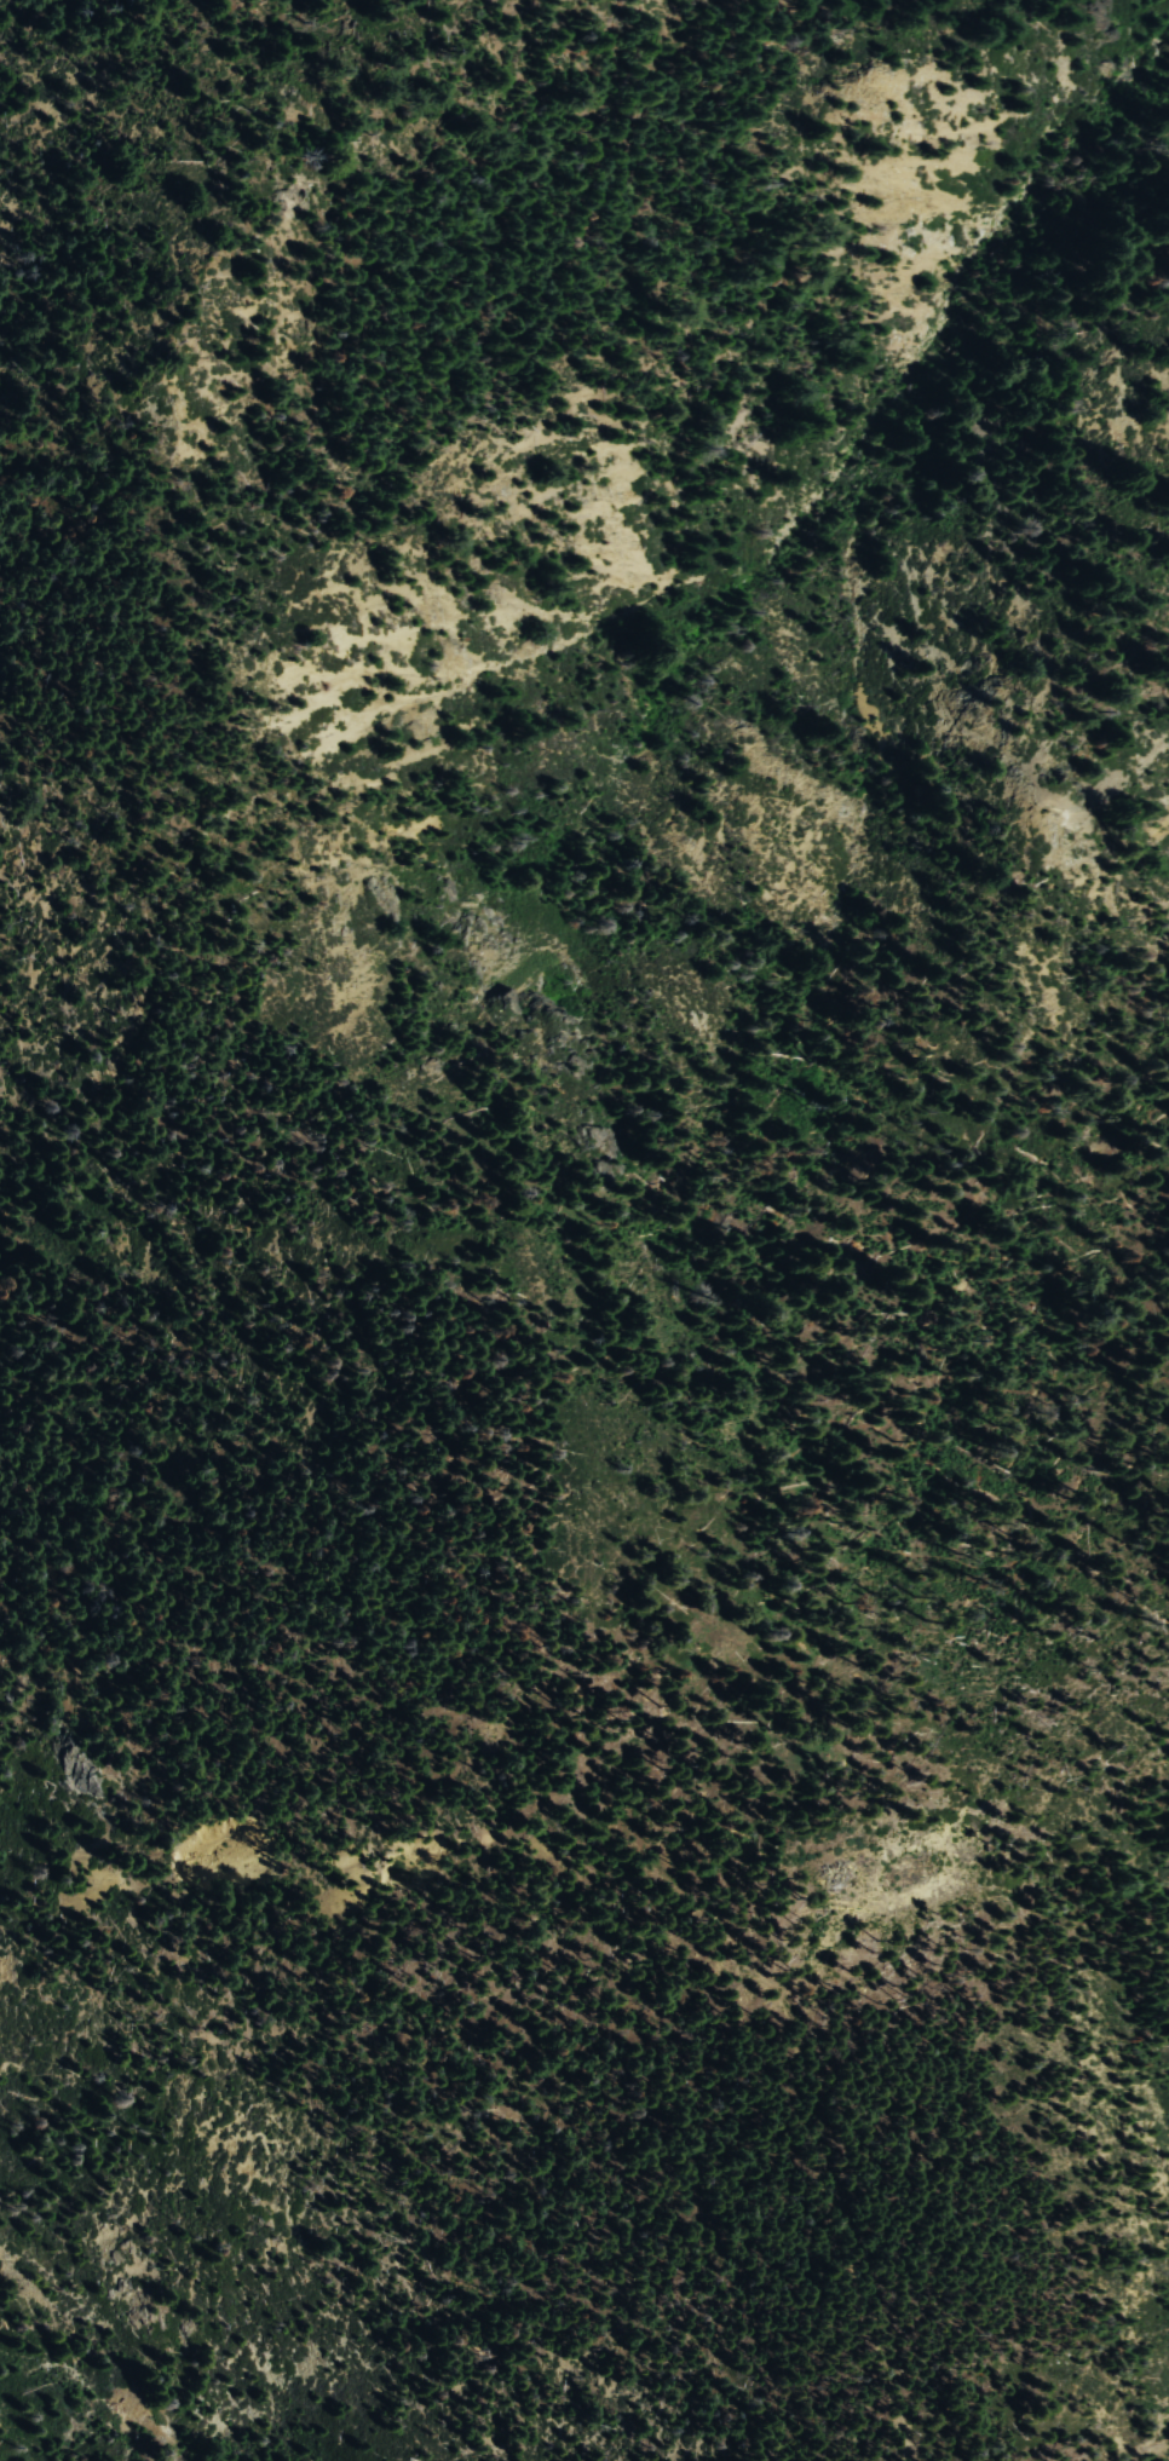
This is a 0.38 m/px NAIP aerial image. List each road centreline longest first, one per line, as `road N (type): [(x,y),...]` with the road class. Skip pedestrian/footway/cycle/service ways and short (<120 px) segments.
road 1 (track): [(969,1850),(892,1890),(843,1961),(774,1996),(789,2073),(912,2460)]

